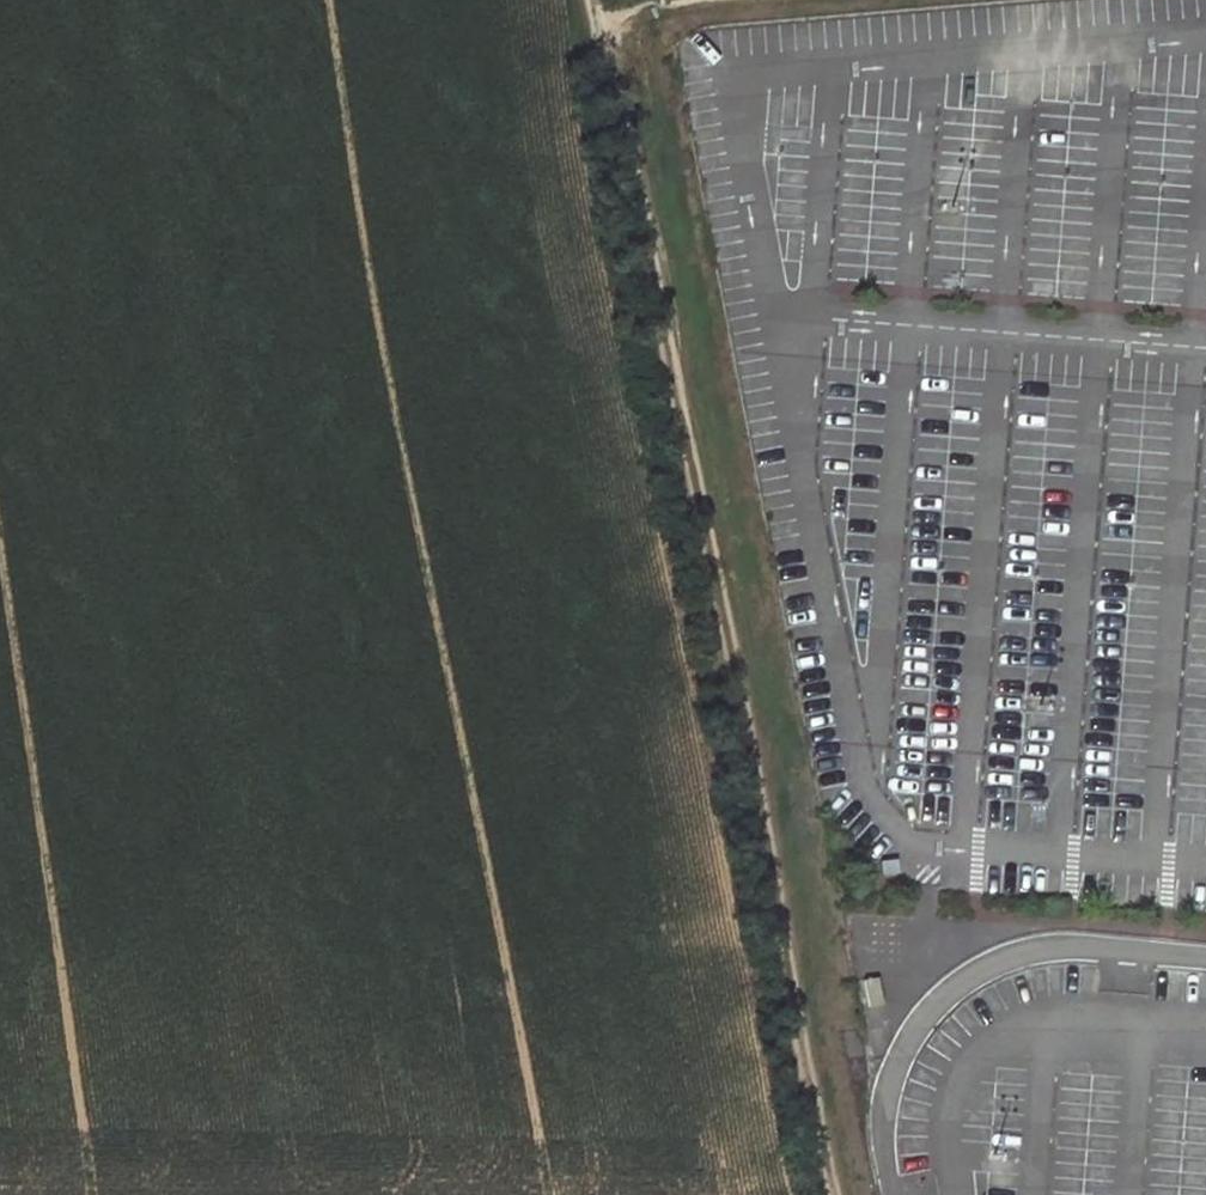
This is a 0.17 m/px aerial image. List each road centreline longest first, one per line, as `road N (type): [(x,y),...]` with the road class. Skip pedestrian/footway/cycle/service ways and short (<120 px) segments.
road 1 (track): [(832,1194),(595,3)]

